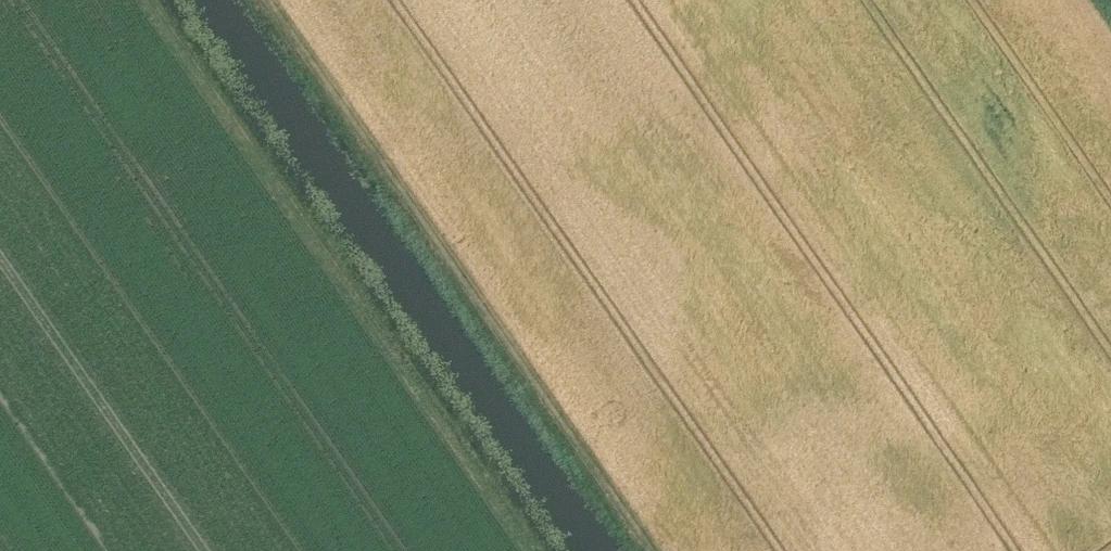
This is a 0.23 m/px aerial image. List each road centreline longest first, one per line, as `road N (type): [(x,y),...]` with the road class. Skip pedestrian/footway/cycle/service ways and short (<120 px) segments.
road 1 (track): [(159,0),(544,550)]

